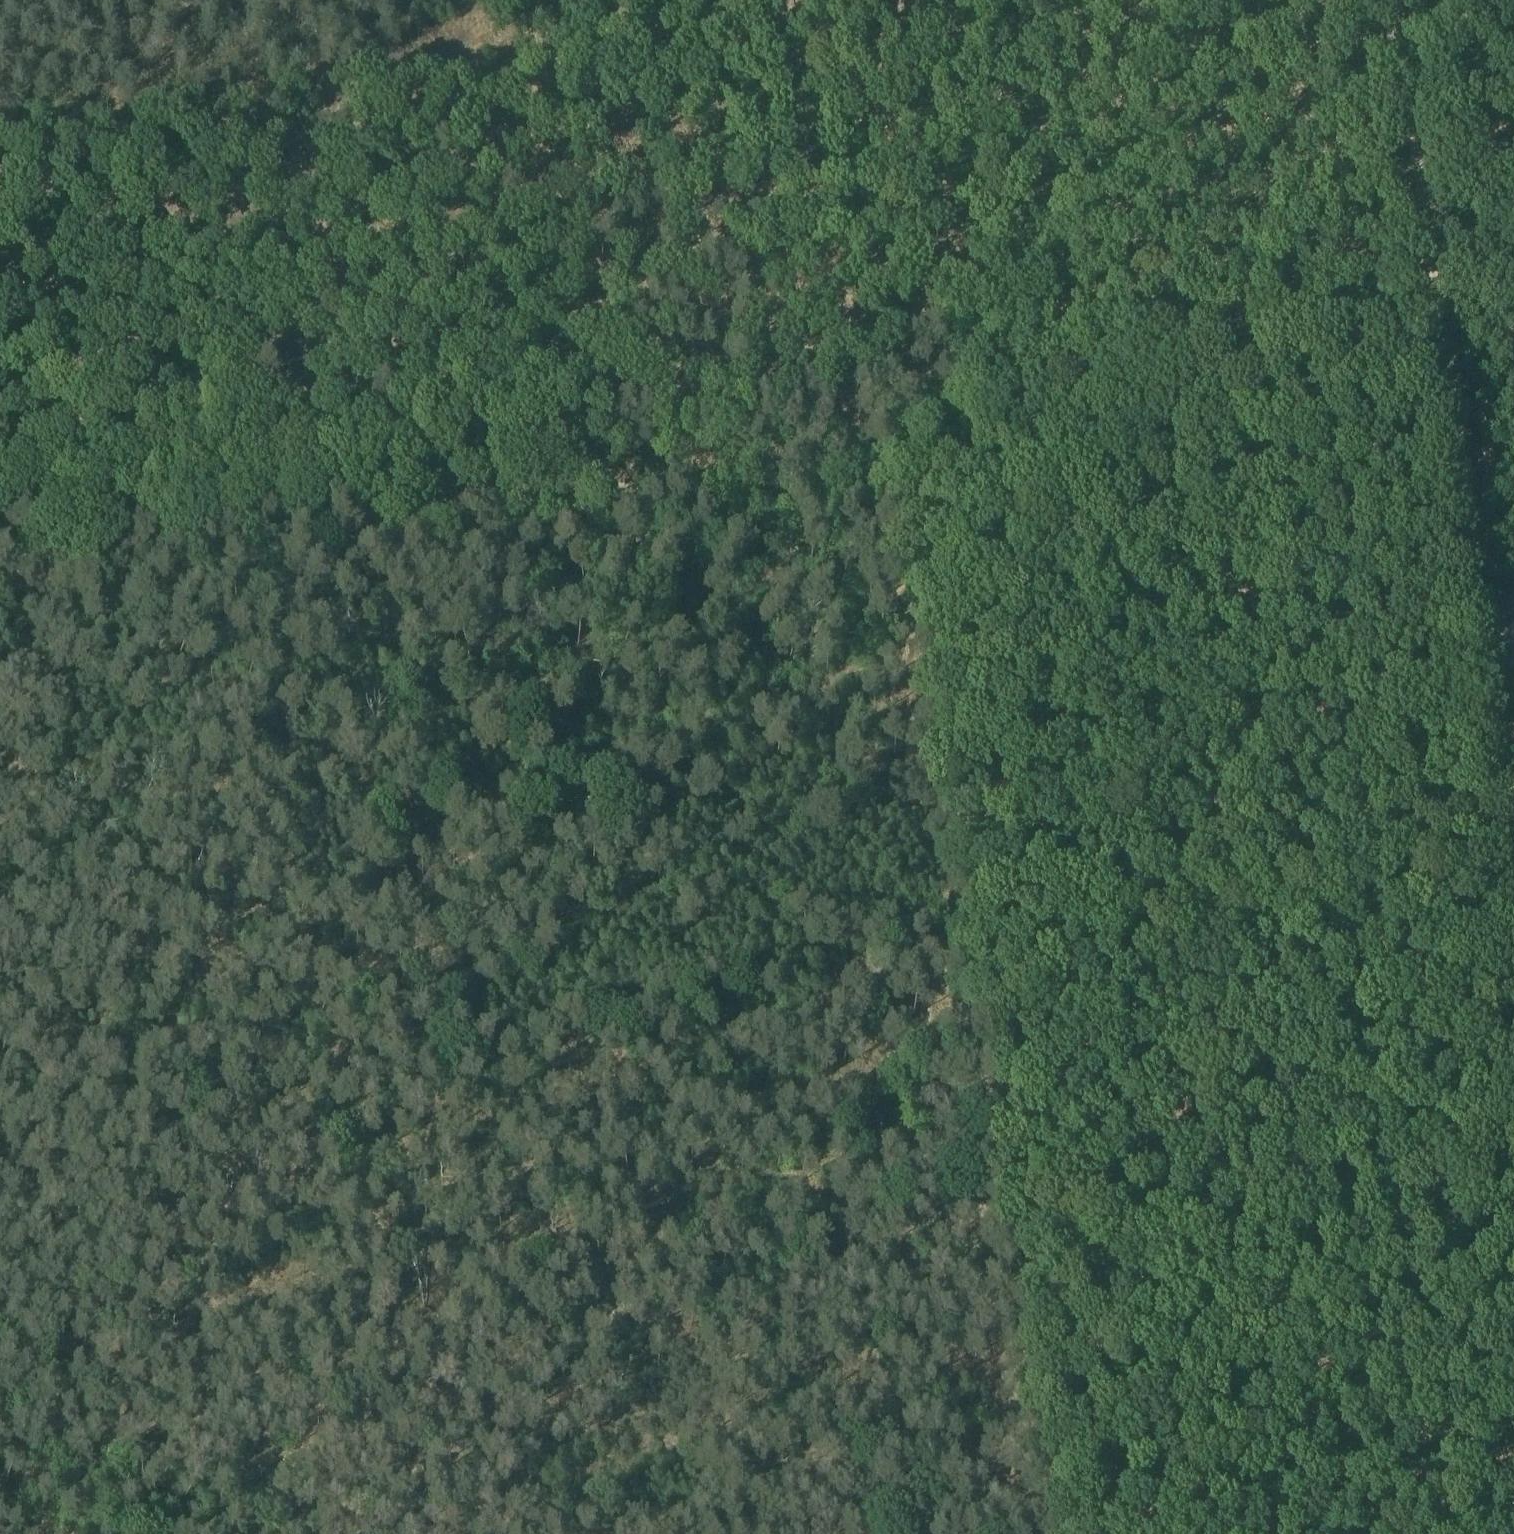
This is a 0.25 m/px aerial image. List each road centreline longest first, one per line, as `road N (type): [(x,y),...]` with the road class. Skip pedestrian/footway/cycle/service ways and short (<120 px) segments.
road 1 (track): [(0,1324),(1513,1071)]
road 2 (track): [(0,503),(205,473),(284,475),(599,525),(792,501),(1149,420),(1438,380)]
road 3 (track): [(1453,389),(1513,803)]
road 4 (track): [(1394,0),(1453,389)]

